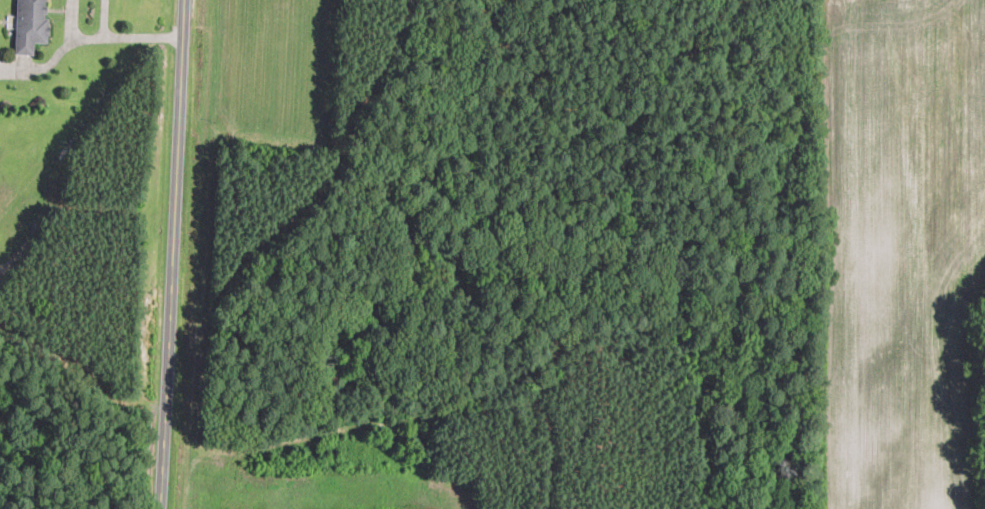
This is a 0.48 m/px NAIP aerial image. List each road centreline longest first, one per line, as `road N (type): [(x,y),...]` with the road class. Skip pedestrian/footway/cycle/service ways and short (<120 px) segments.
road 1 (residential): [(160,508),(184,0)]

